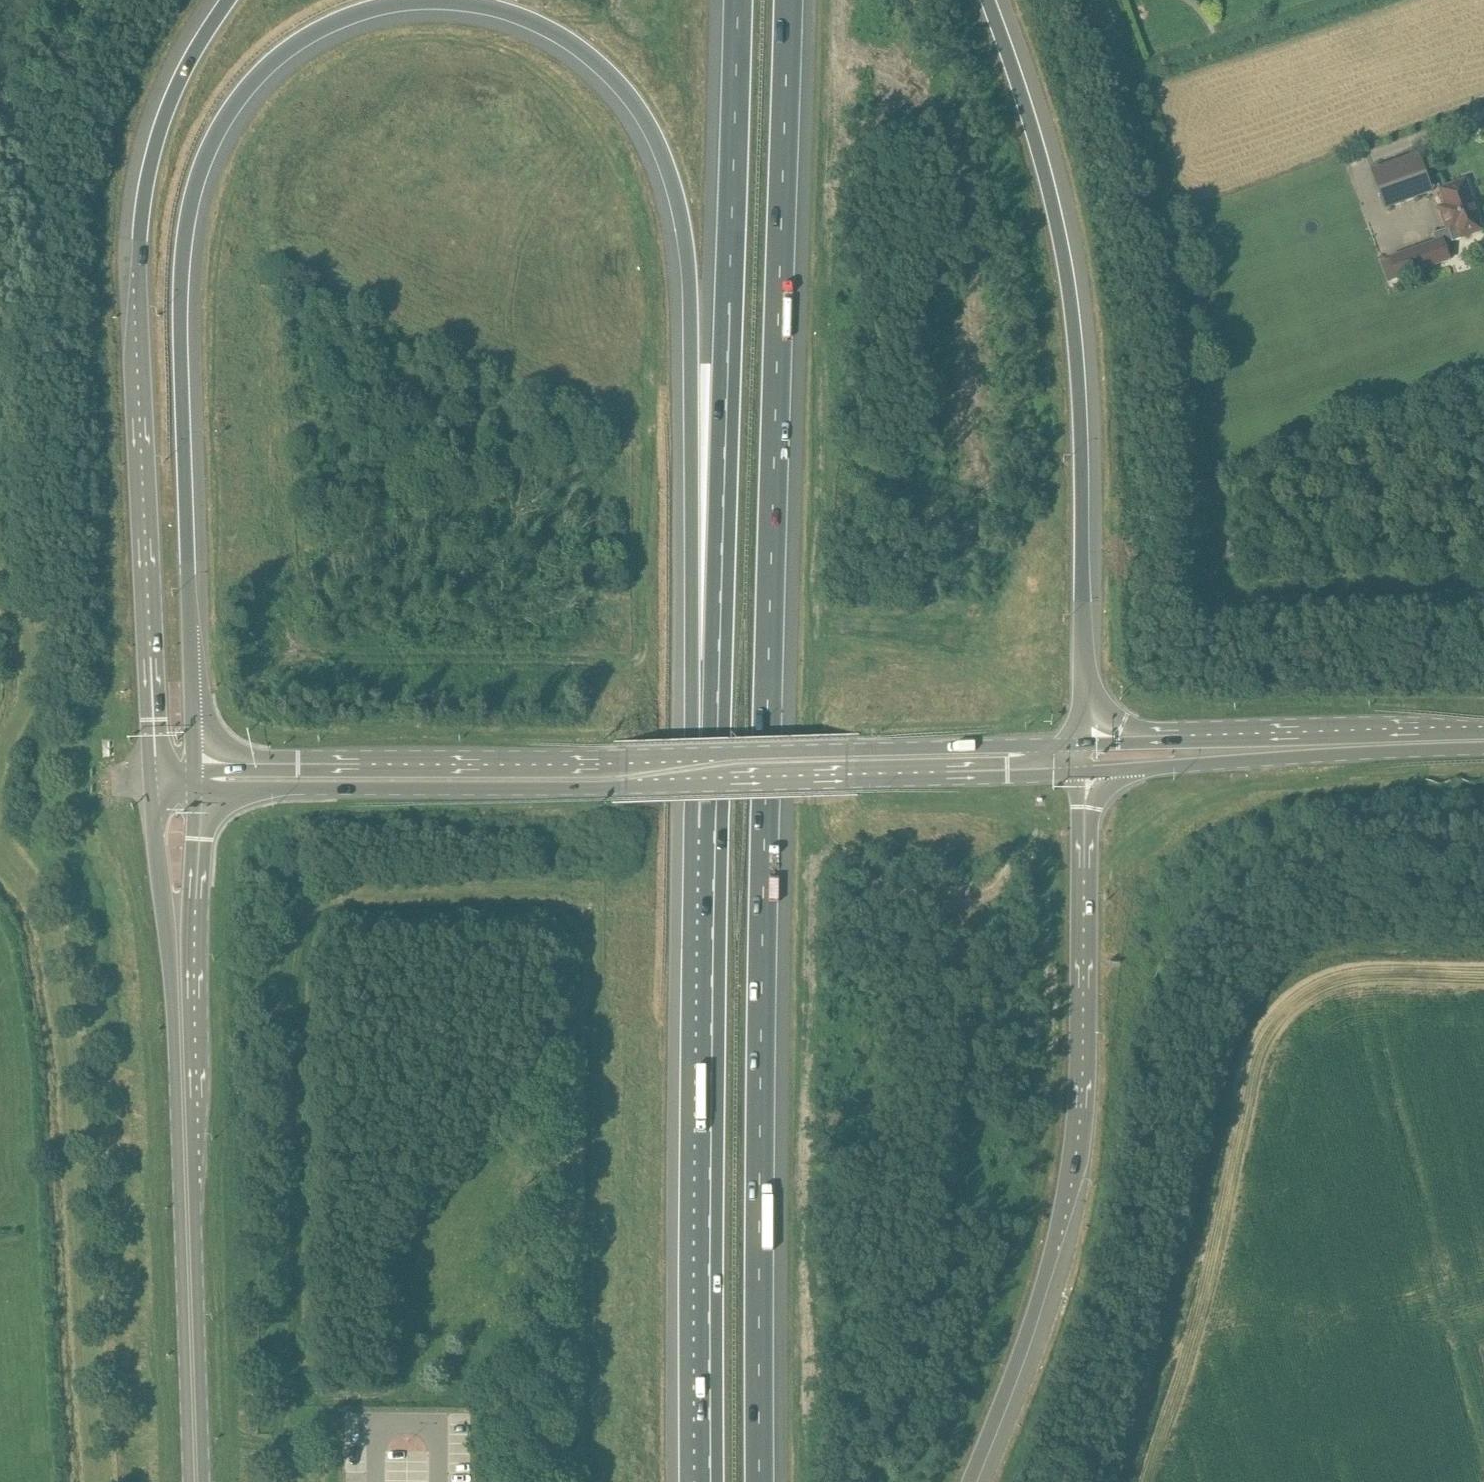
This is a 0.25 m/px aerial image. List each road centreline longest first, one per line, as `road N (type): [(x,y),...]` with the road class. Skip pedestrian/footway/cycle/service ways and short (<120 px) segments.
road 1 (motorway): [(195,766),(183,308),(201,183),(238,106),(289,53),(371,12),(462,4),(536,26),(578,49),(620,88),(670,183),(688,281),(714,830)]
road 2 (motorway): [(763,1481),(763,686),(789,0)]
road 3 (primary): [(1086,746),(195,766)]
road 4 (primary): [(196,792),(620,790),(1086,773)]
road 5 (motorway): [(734,0),(714,830)]
road 6 (motorway): [(230,0),(172,101),(145,203),(139,301),(152,779)]
road 7 (motorway): [(1086,746),(1079,348),(1059,218),(989,0)]
road 8 (motorway): [(972,1481),(1040,1308),(1073,1175),(1086,773)]
road 9 (motorway): [(714,830),(711,1481)]
road 10 (secondary): [(197,1481),(183,989)]
road 11 (primary): [(1249,749),(1483,741)]
road 12 (secondary): [(152,779),(183,989)]
road 13 (secondary): [(183,989),(196,792)]
road 14 (primary): [(1086,773),(1249,749)]
road 15 (primary): [(1249,749),(1086,746)]

